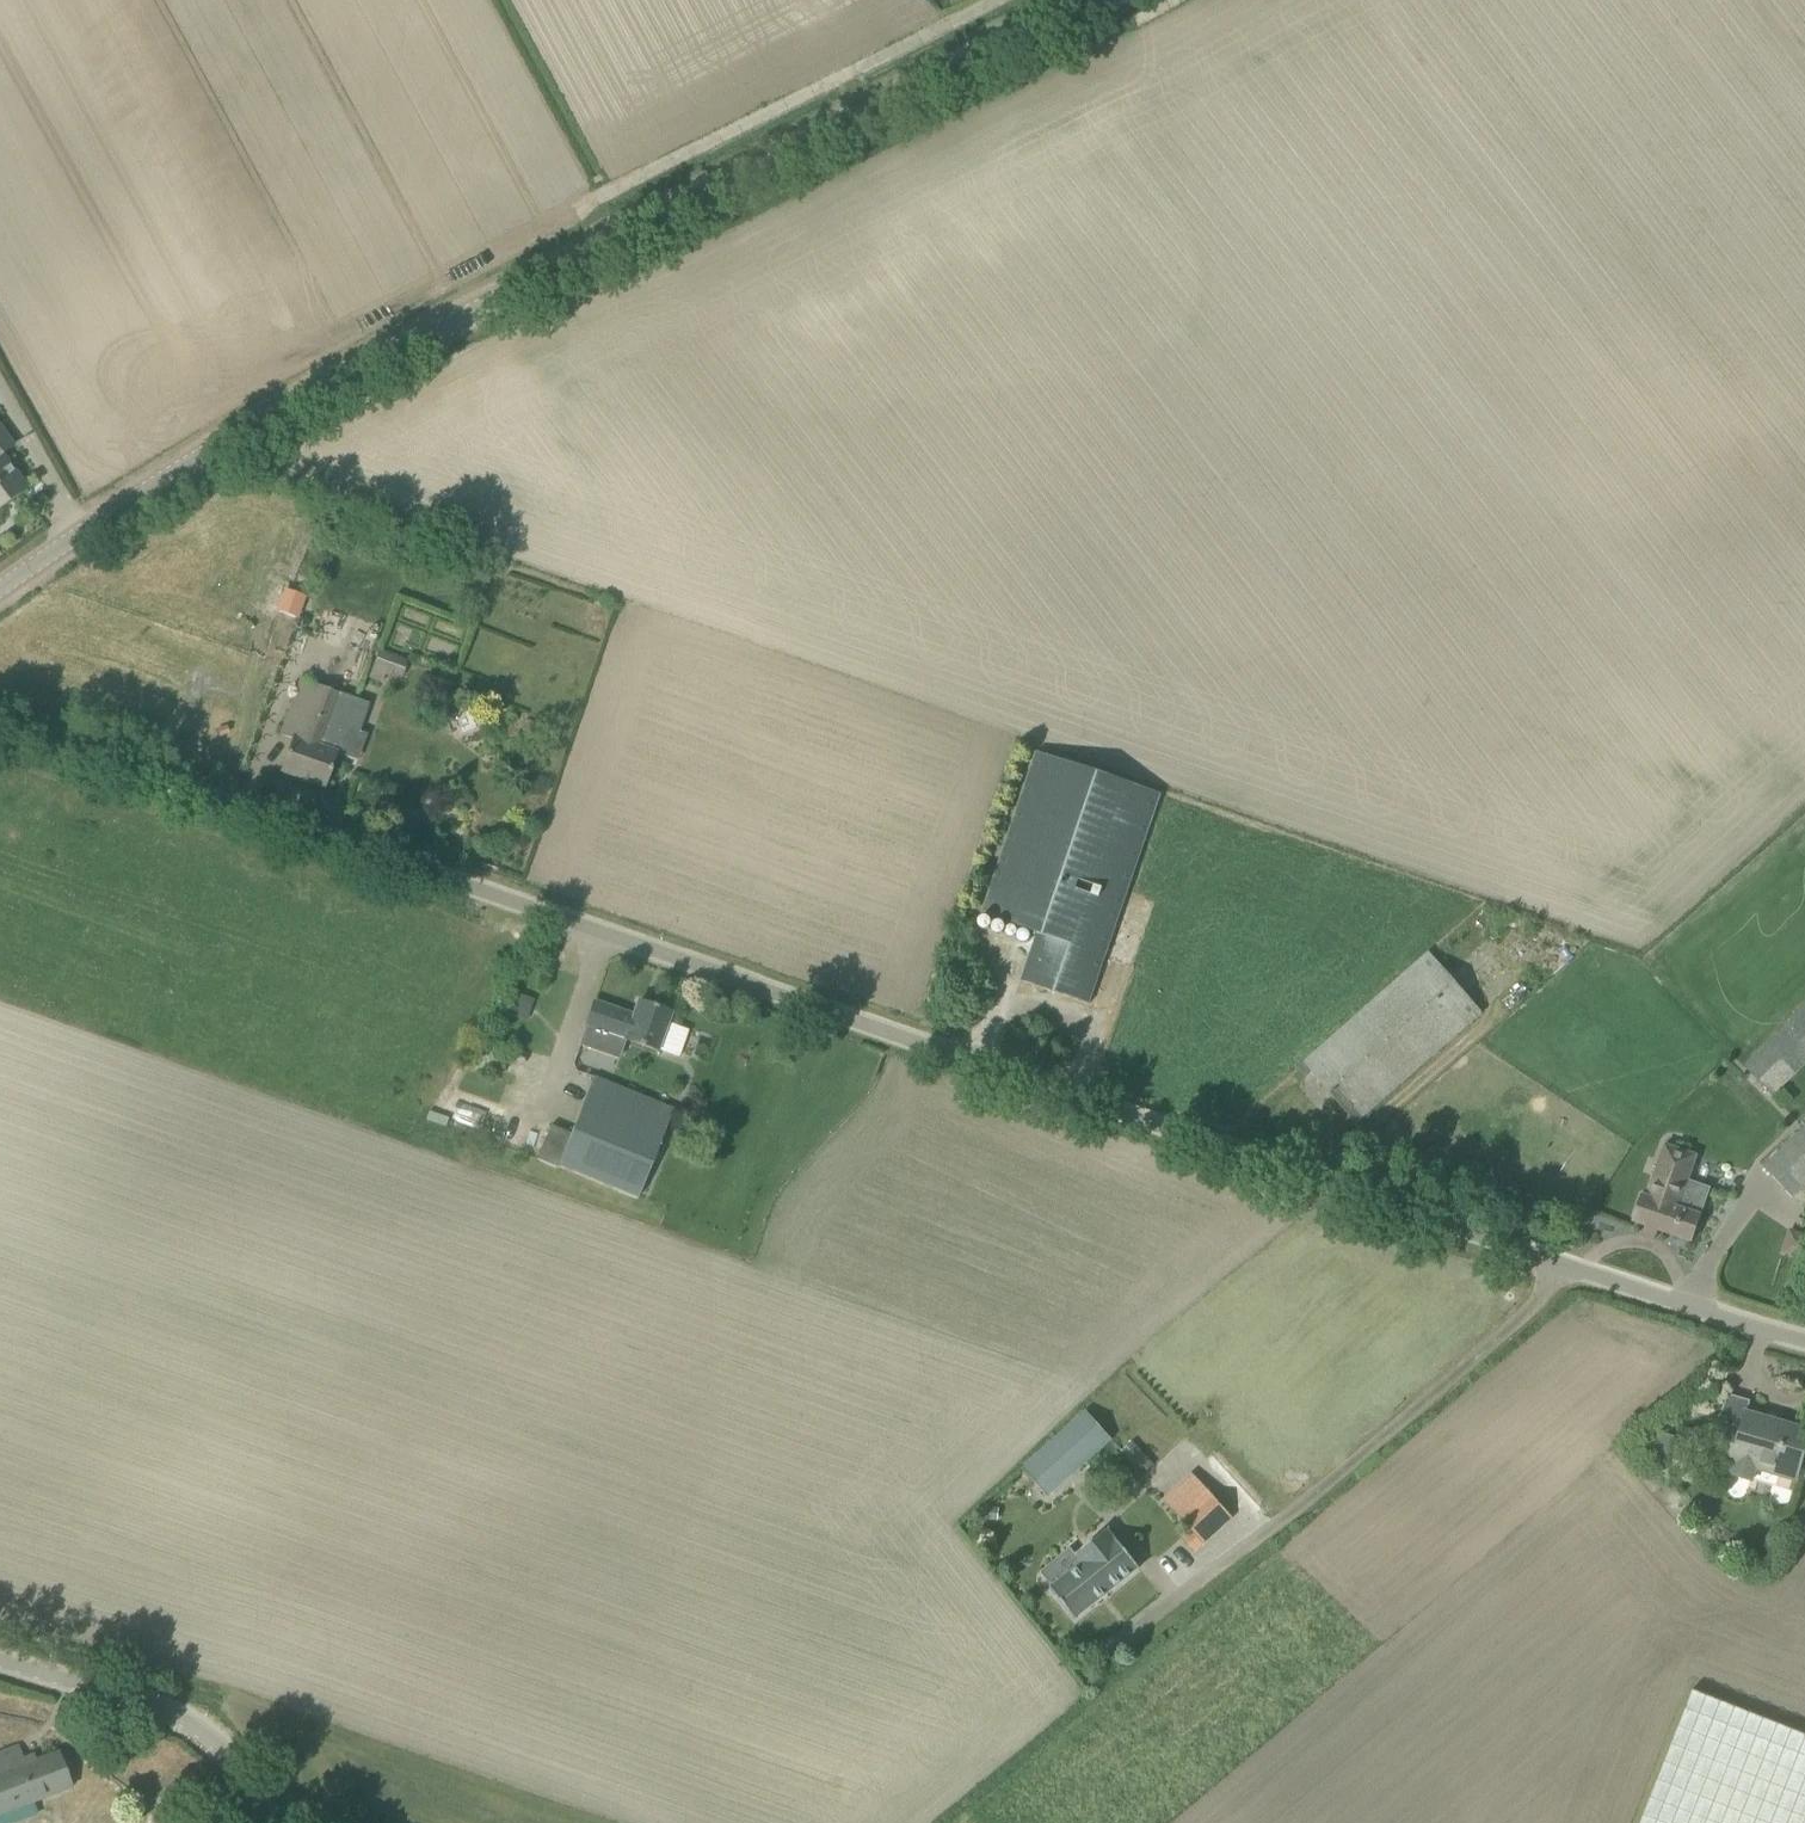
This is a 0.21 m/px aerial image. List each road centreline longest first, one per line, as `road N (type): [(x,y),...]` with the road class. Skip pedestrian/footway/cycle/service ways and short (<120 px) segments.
road 1 (unclassified): [(1804,1342),(463,882),(0,737)]
road 2 (tertiary): [(0,591),(379,330),(1056,0)]
road 3 (tertiary): [(274,1822),(233,1758),(187,1724),(140,1698),(0,1655)]

